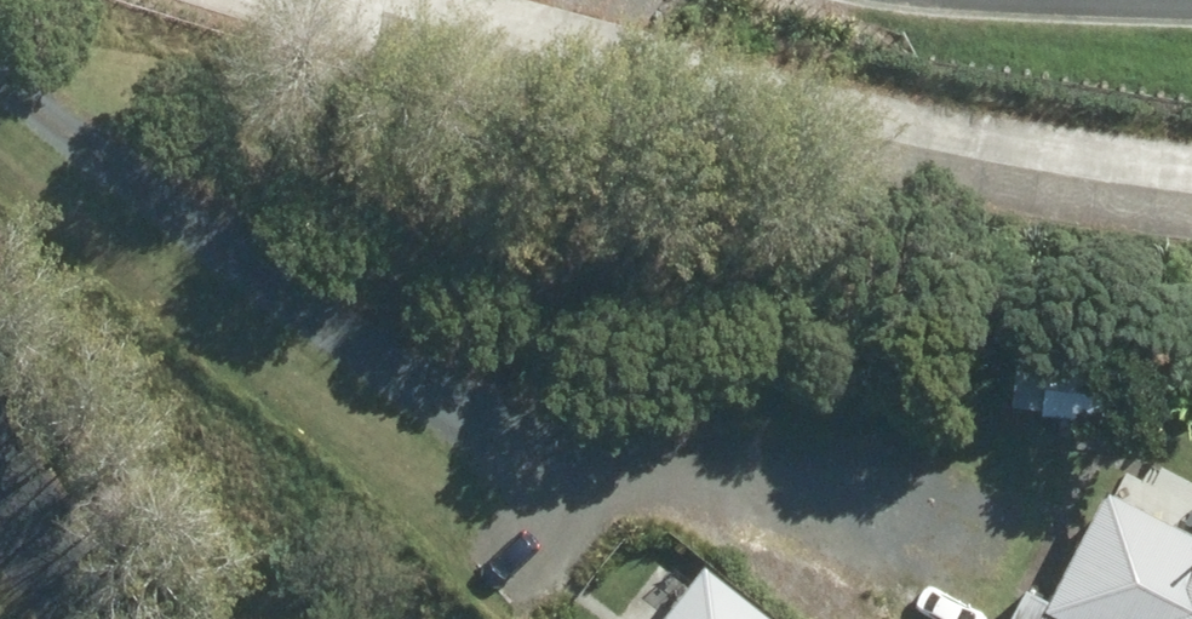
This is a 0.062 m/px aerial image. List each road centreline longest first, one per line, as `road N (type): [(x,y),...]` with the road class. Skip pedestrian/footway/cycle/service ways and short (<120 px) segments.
road 1 (track): [(0,91),(641,446),(780,445),(962,531)]
road 2 (residential): [(390,0),(547,53),(1191,172)]
road 3 (unclassified): [(0,476),(97,618)]

